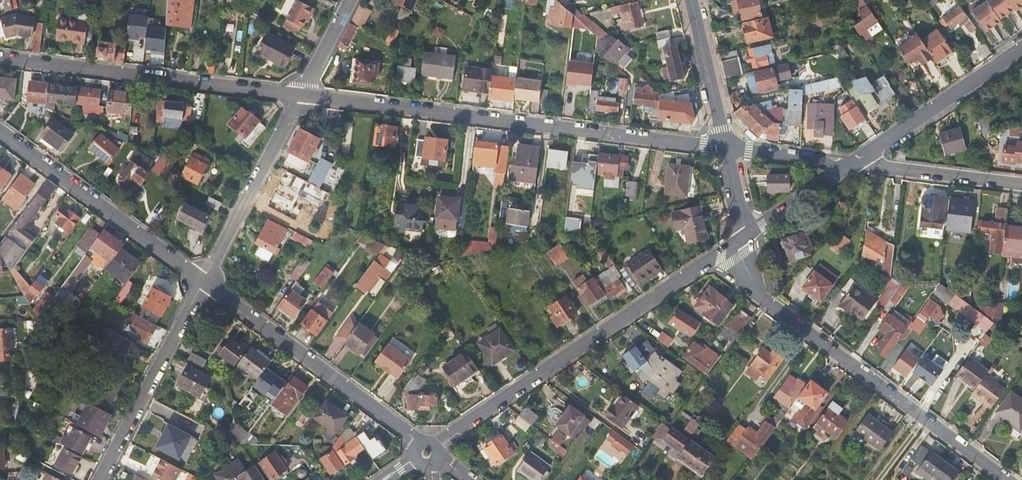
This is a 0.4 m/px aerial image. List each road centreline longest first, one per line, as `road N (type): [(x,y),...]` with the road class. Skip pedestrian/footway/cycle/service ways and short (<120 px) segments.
road 1 (residential): [(301,95),(726,148)]
road 2 (residential): [(1009,479),(767,301),(734,244)]
road 3 (residential): [(734,244),(436,446)]
road 4 (residential): [(0,58),(301,95)]
road 5 (residential): [(414,444),(203,281)]
road 6 (residential): [(203,281),(0,131)]
road 7 (residential): [(203,281),(98,479)]
road 8 (residential): [(301,95),(203,281)]
road 9 (residential): [(1021,50),(855,163)]
road 10 (residential): [(1021,184),(855,163)]
road 11 (residential): [(691,0),(726,148)]
road 12 (residential): [(855,163),(747,236)]
road 13 (residential): [(726,148),(855,163)]

